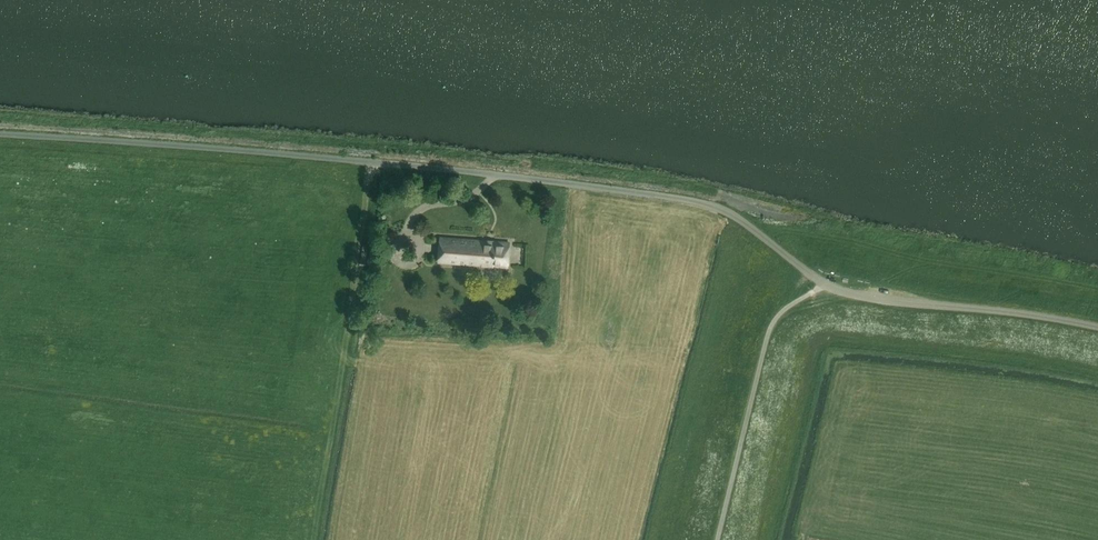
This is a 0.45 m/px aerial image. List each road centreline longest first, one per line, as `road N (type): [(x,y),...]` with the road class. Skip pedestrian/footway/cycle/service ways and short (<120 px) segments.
road 1 (unclassified): [(1097,329),(837,290),(721,206),(578,183),(218,151),(0,142)]

